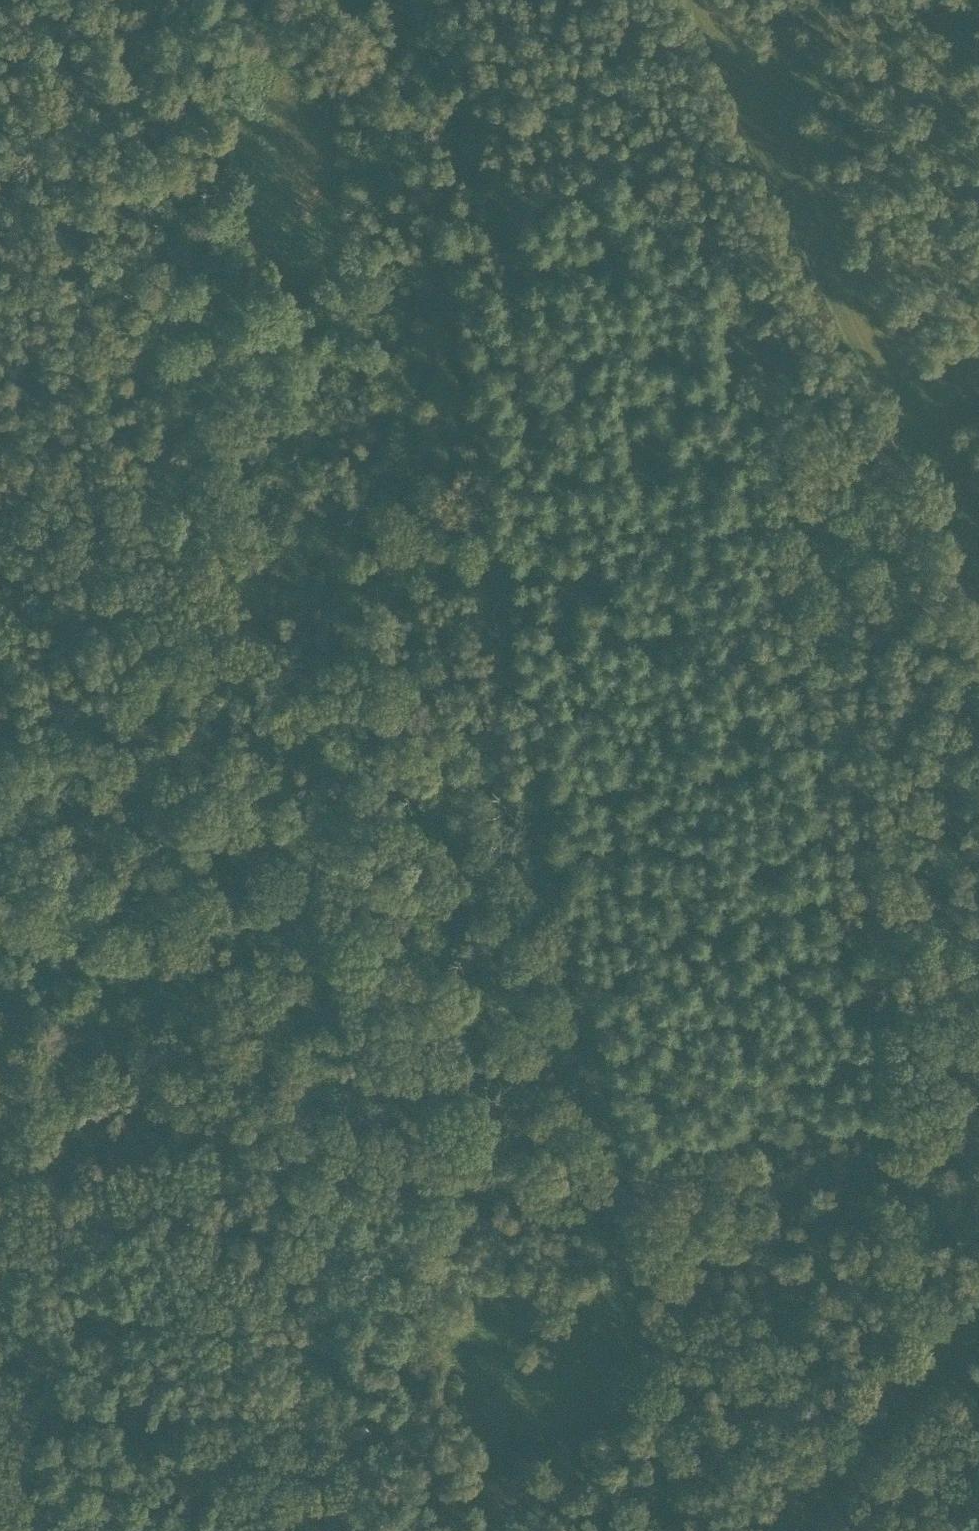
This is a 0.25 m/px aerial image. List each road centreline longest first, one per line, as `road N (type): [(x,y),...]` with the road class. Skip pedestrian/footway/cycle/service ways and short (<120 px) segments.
road 1 (track): [(391,0),(452,120),(431,209),(434,241),(615,1130),(608,1142),(577,1151),(0,1227)]

